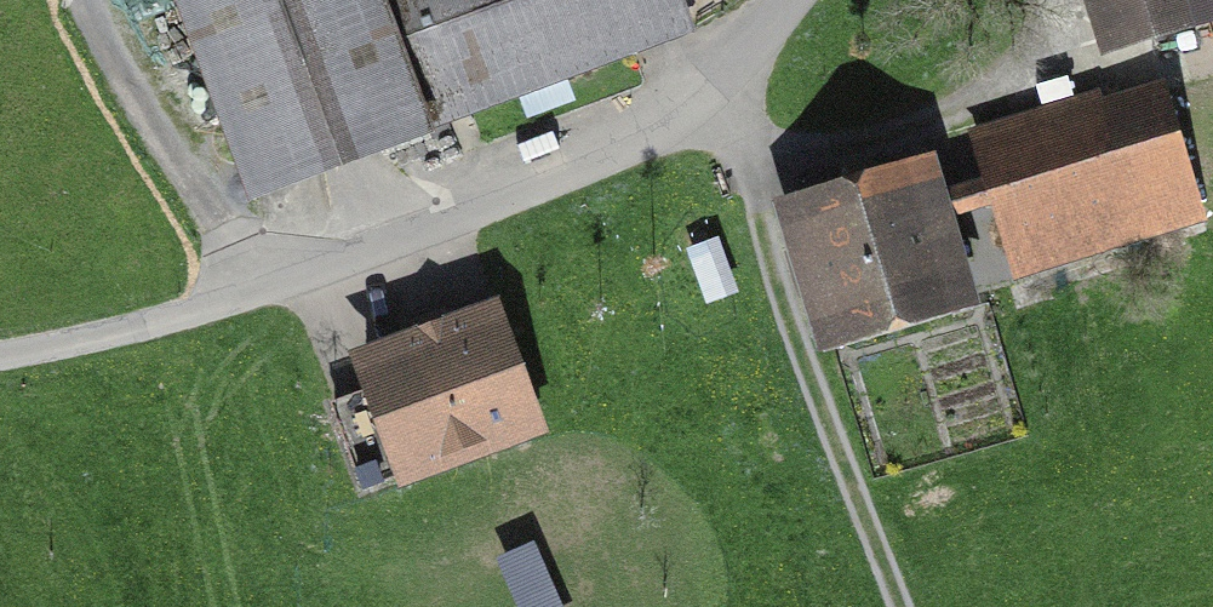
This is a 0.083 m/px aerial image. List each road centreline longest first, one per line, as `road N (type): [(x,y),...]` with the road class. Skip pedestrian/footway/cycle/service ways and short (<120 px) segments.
road 1 (track): [(887,606),(822,449),(713,102)]
road 2 (track): [(713,102),(625,154),(259,289)]
road 3 (track): [(259,289),(100,66),(75,0)]
road 4 (track): [(259,289),(0,355)]
road 5 (track): [(795,0),(713,102)]

